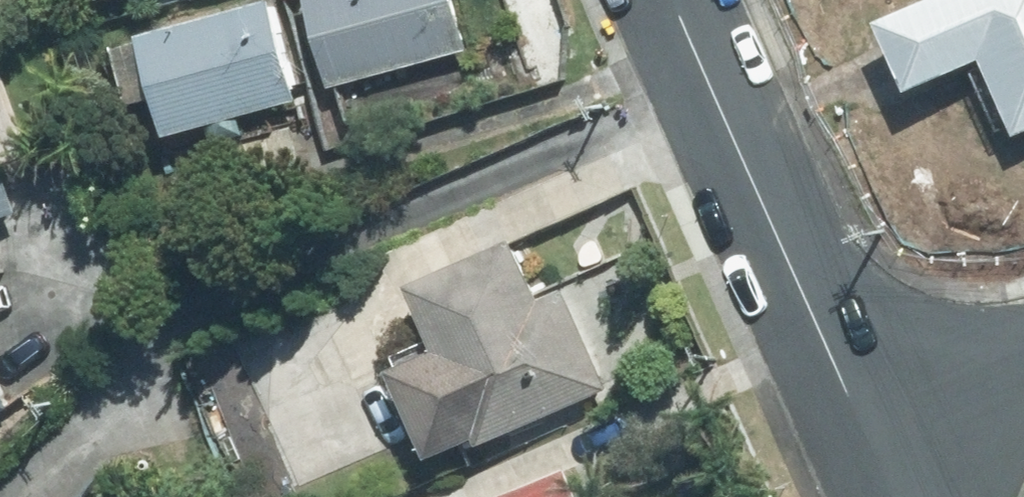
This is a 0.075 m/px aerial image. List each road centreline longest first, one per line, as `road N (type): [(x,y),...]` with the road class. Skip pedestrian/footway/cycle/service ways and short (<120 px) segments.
road 1 (residential): [(683,0),(880,454)]
road 2 (residential): [(1023,388),(880,454)]

